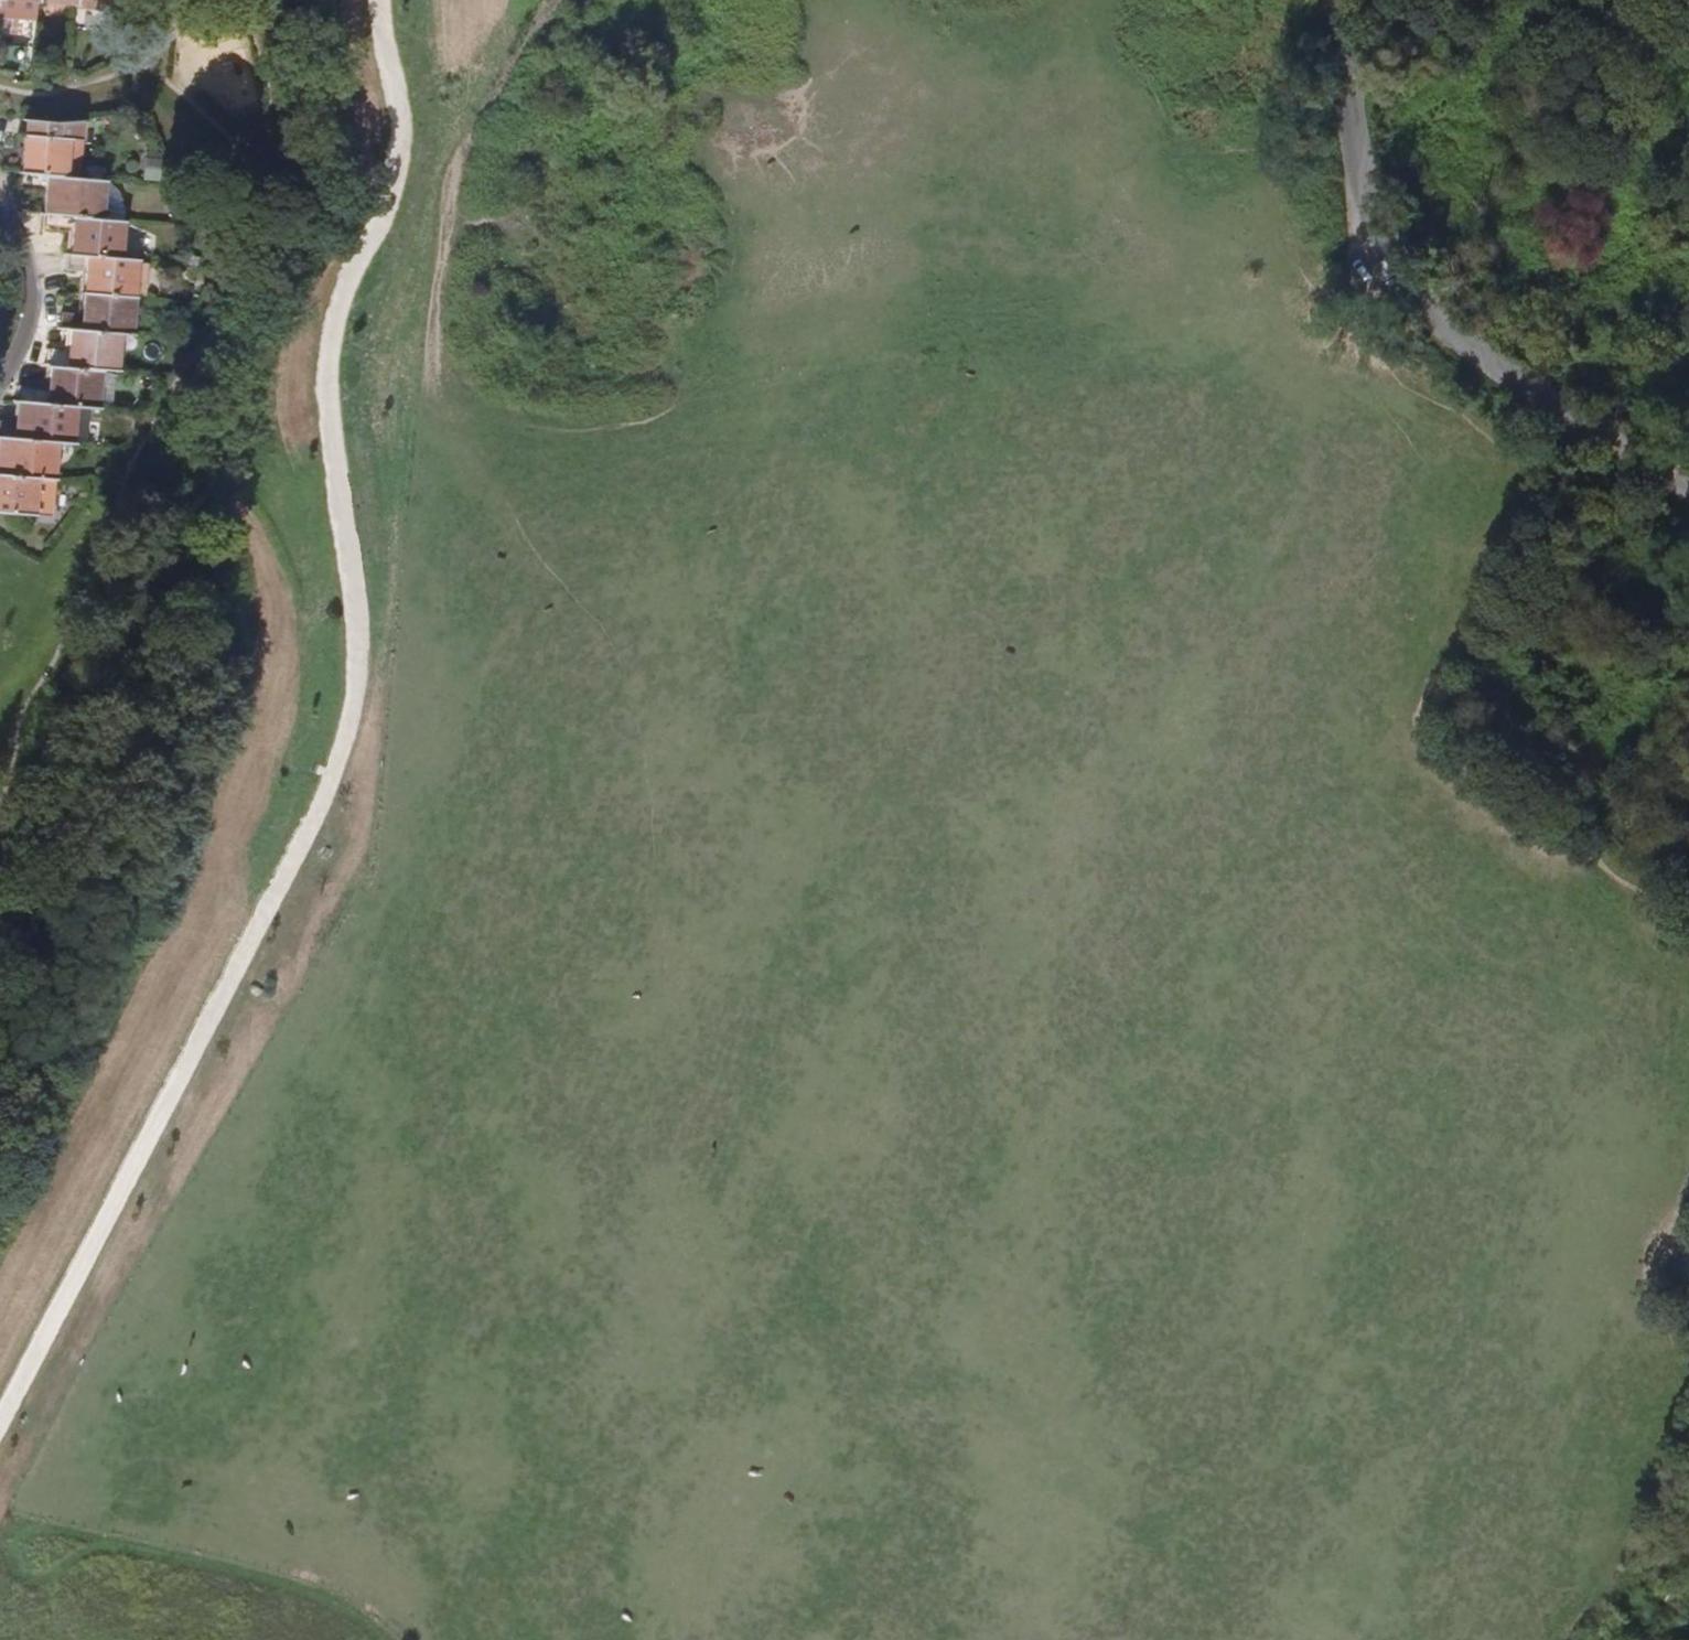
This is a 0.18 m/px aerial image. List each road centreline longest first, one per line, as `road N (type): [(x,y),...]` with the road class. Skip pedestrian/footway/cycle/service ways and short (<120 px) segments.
road 1 (unclassified): [(1339,0),(1371,292),(1688,506)]
road 2 (residential): [(0,365),(21,338),(28,272),(0,220)]

